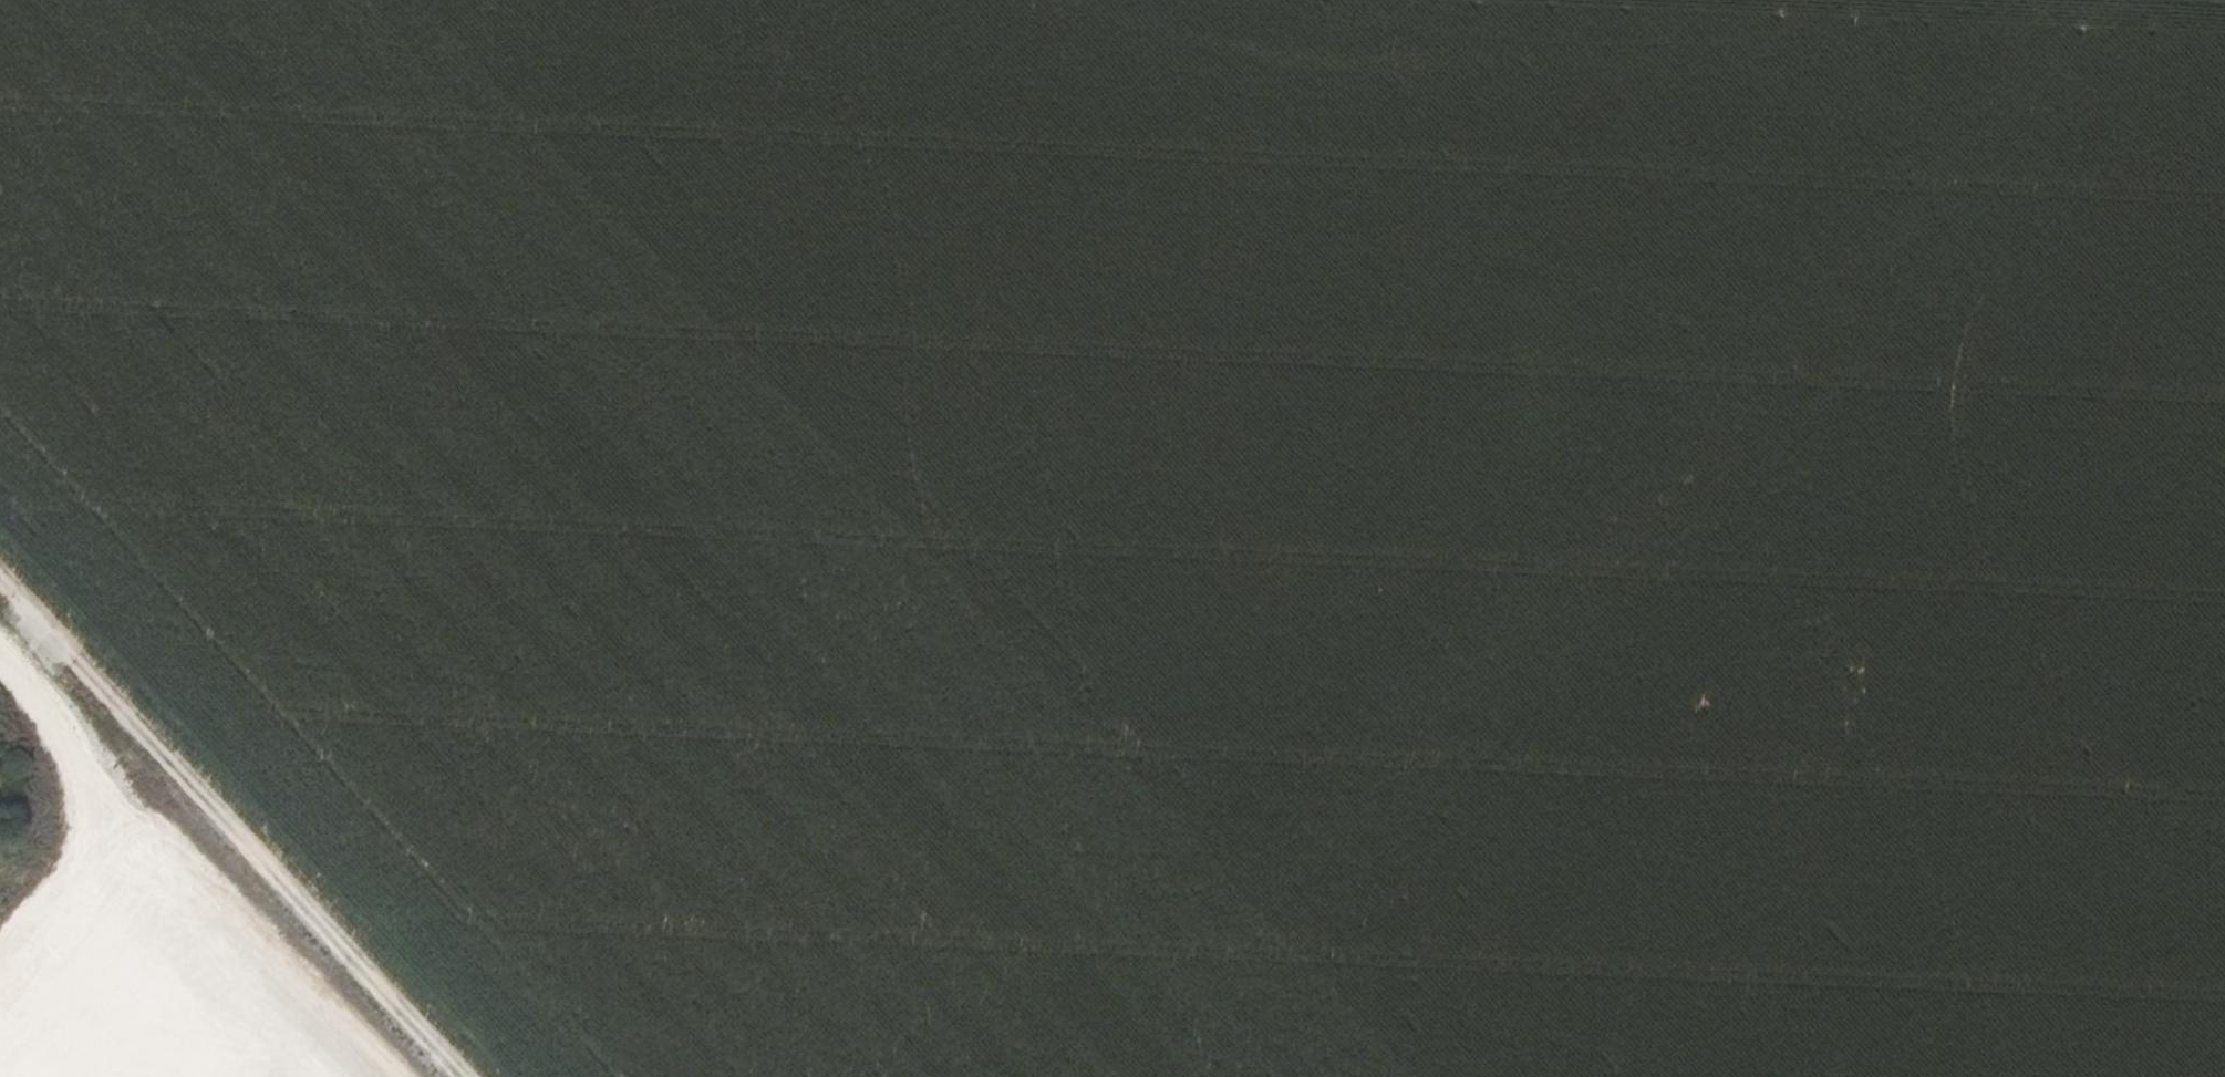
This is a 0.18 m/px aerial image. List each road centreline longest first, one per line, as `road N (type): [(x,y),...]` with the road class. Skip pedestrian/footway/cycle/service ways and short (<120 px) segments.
road 1 (track): [(0,592),(449,1076)]

